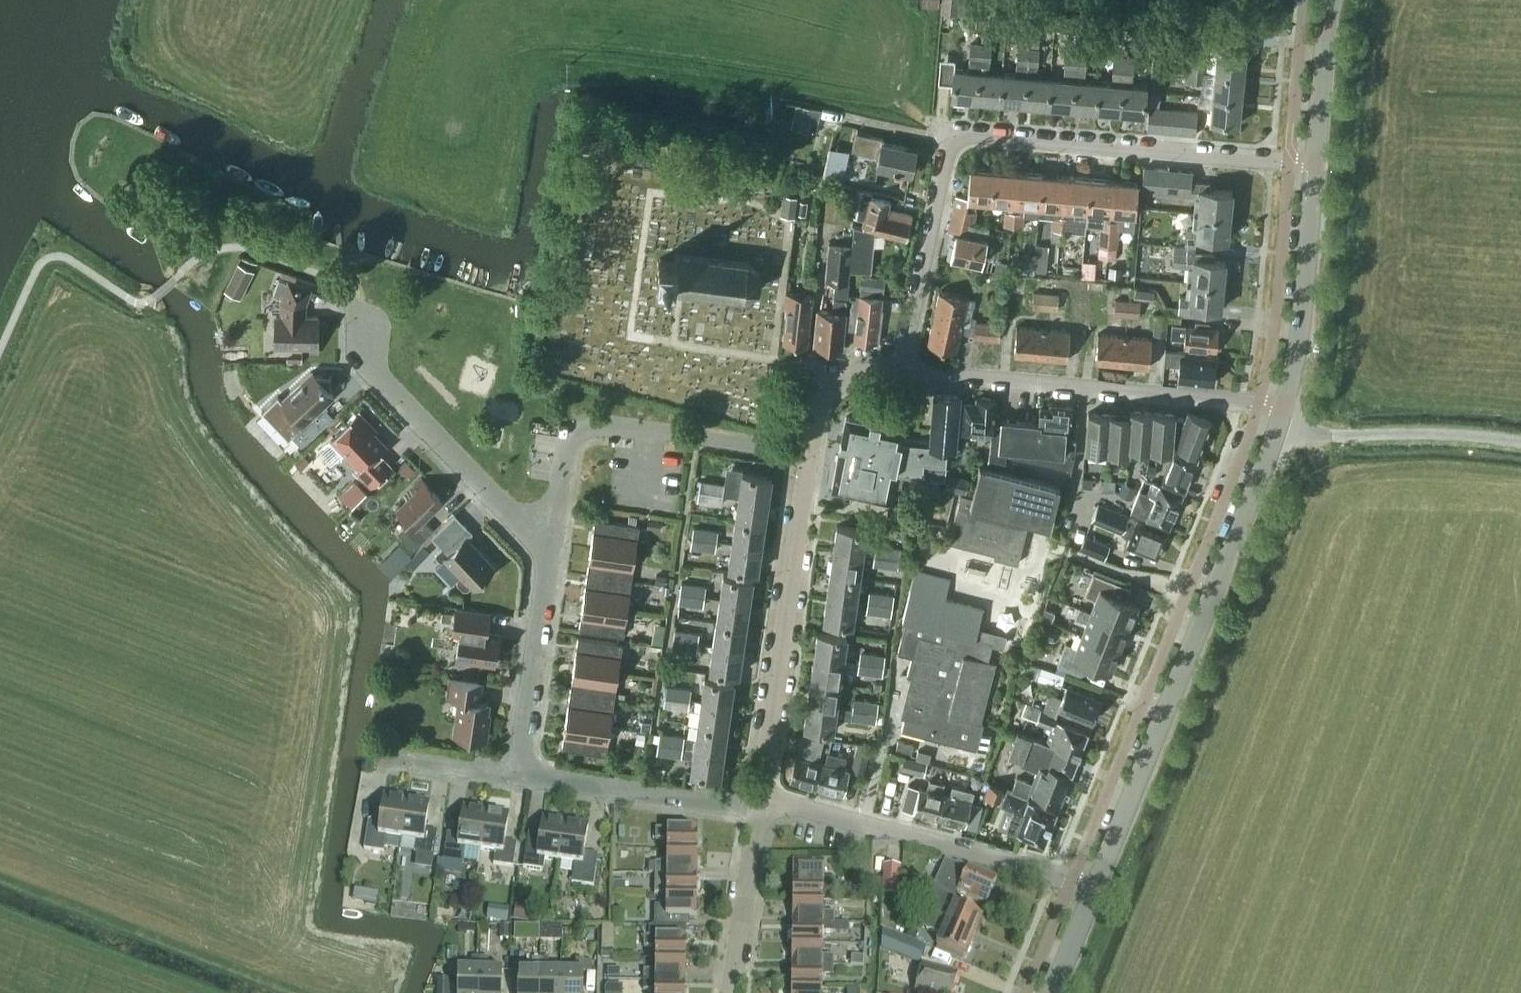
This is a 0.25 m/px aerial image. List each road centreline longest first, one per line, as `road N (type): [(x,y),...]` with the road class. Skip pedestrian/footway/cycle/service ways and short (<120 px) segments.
road 1 (residential): [(899,371),(952,131),(1315,163)]
road 2 (secondary): [(1095,886),(1284,406)]
road 3 (residential): [(1284,406),(899,371)]
road 4 (residential): [(550,555),(567,439),(585,424),(809,452)]
road 5 (residential): [(760,797),(809,452)]
road 6 (residential): [(760,797),(1072,880)]
road 7 (residential): [(550,555),(360,357),(359,314)]
road 8 (secondary): [(1284,406),(1300,327),(1315,163)]
road 9 (residential): [(758,807),(519,773)]
road 10 (residential): [(519,773),(550,555)]
road 11 (residential): [(727,992),(758,807)]
road 12 (secondary): [(1315,163),(1329,2)]
road 13 (residential): [(809,452),(822,393),(852,372),(899,371)]
road 14 (residential): [(519,773),(386,754)]

